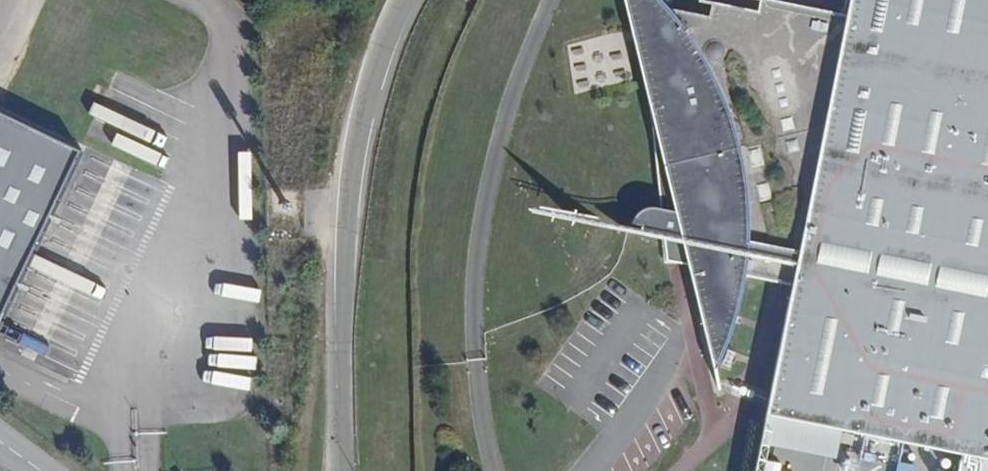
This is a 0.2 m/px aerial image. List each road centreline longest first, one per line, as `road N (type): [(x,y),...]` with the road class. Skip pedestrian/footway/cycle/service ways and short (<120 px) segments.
road 1 (trunk): [(351,470),(347,284),(378,64),(408,0)]

